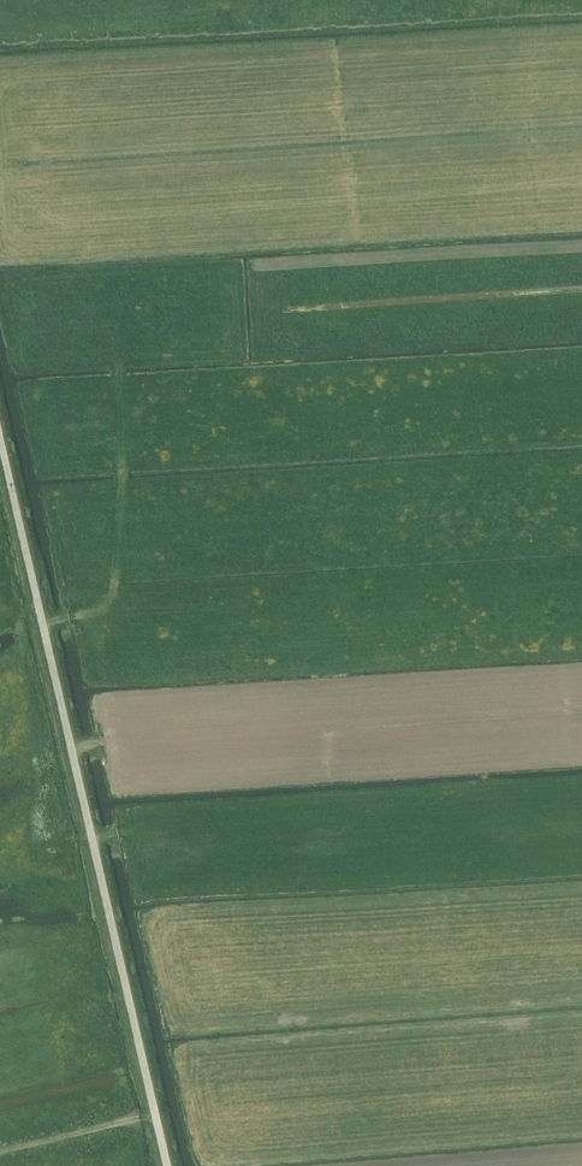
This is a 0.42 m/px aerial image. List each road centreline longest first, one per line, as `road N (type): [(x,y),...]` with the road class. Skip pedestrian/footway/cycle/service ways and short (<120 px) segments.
road 1 (unclassified): [(168,1165),(0,434)]
road 2 (track): [(122,357),(117,577),(105,610),(44,623)]
road 3 (track): [(0,1153),(156,1114)]

